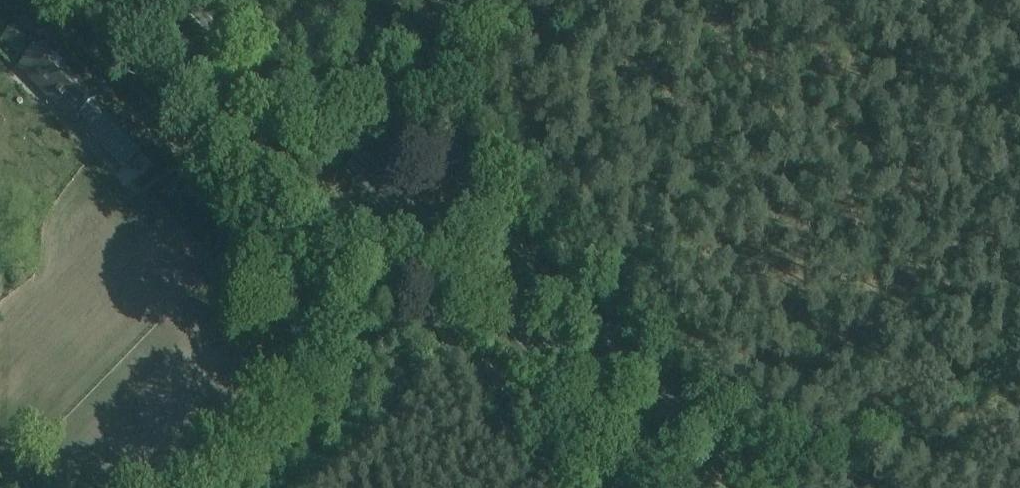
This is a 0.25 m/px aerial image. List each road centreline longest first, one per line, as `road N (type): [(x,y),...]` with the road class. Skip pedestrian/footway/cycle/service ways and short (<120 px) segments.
road 1 (primary): [(677,487),(193,0)]

